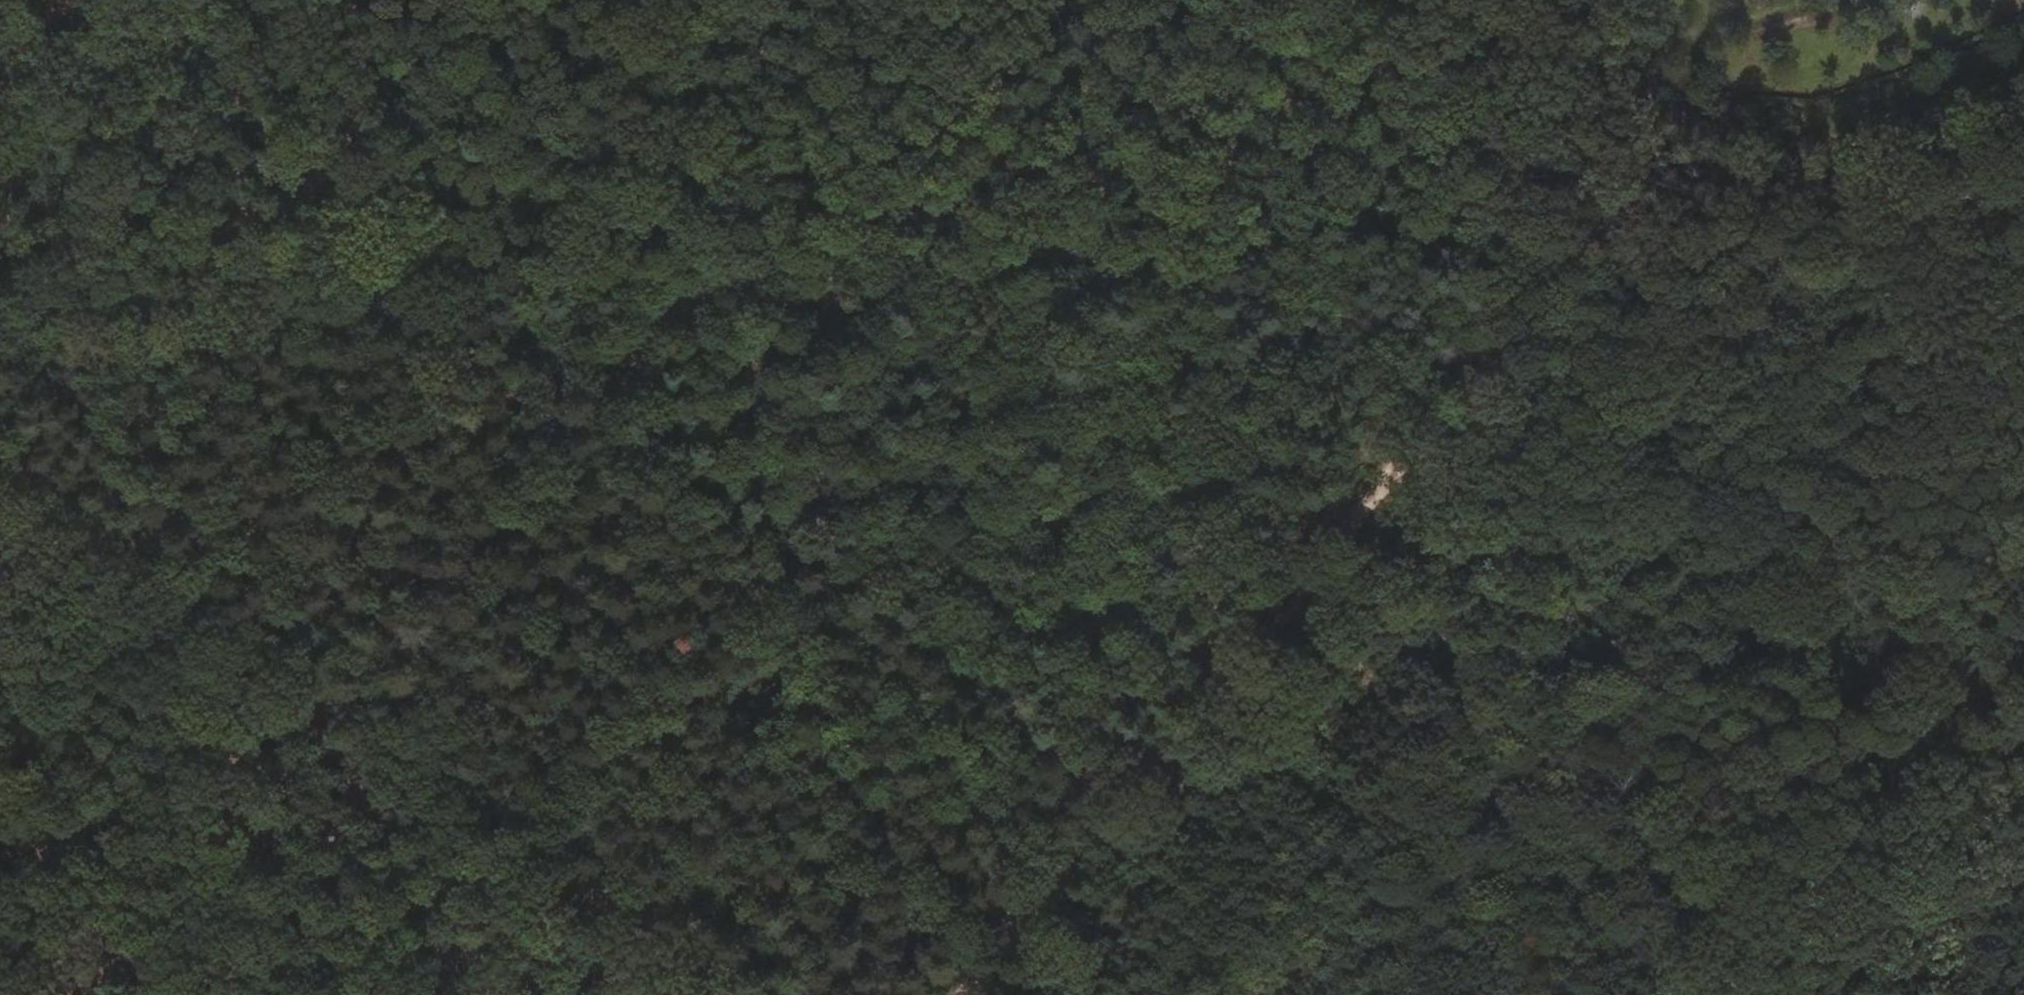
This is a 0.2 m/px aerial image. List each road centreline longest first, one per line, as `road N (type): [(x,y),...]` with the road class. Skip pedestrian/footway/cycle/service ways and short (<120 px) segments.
road 1 (track): [(964,994),(1338,560),(1502,343),(1572,223),(1560,0)]
road 2 (track): [(713,994),(504,828),(301,716),(0,476)]

